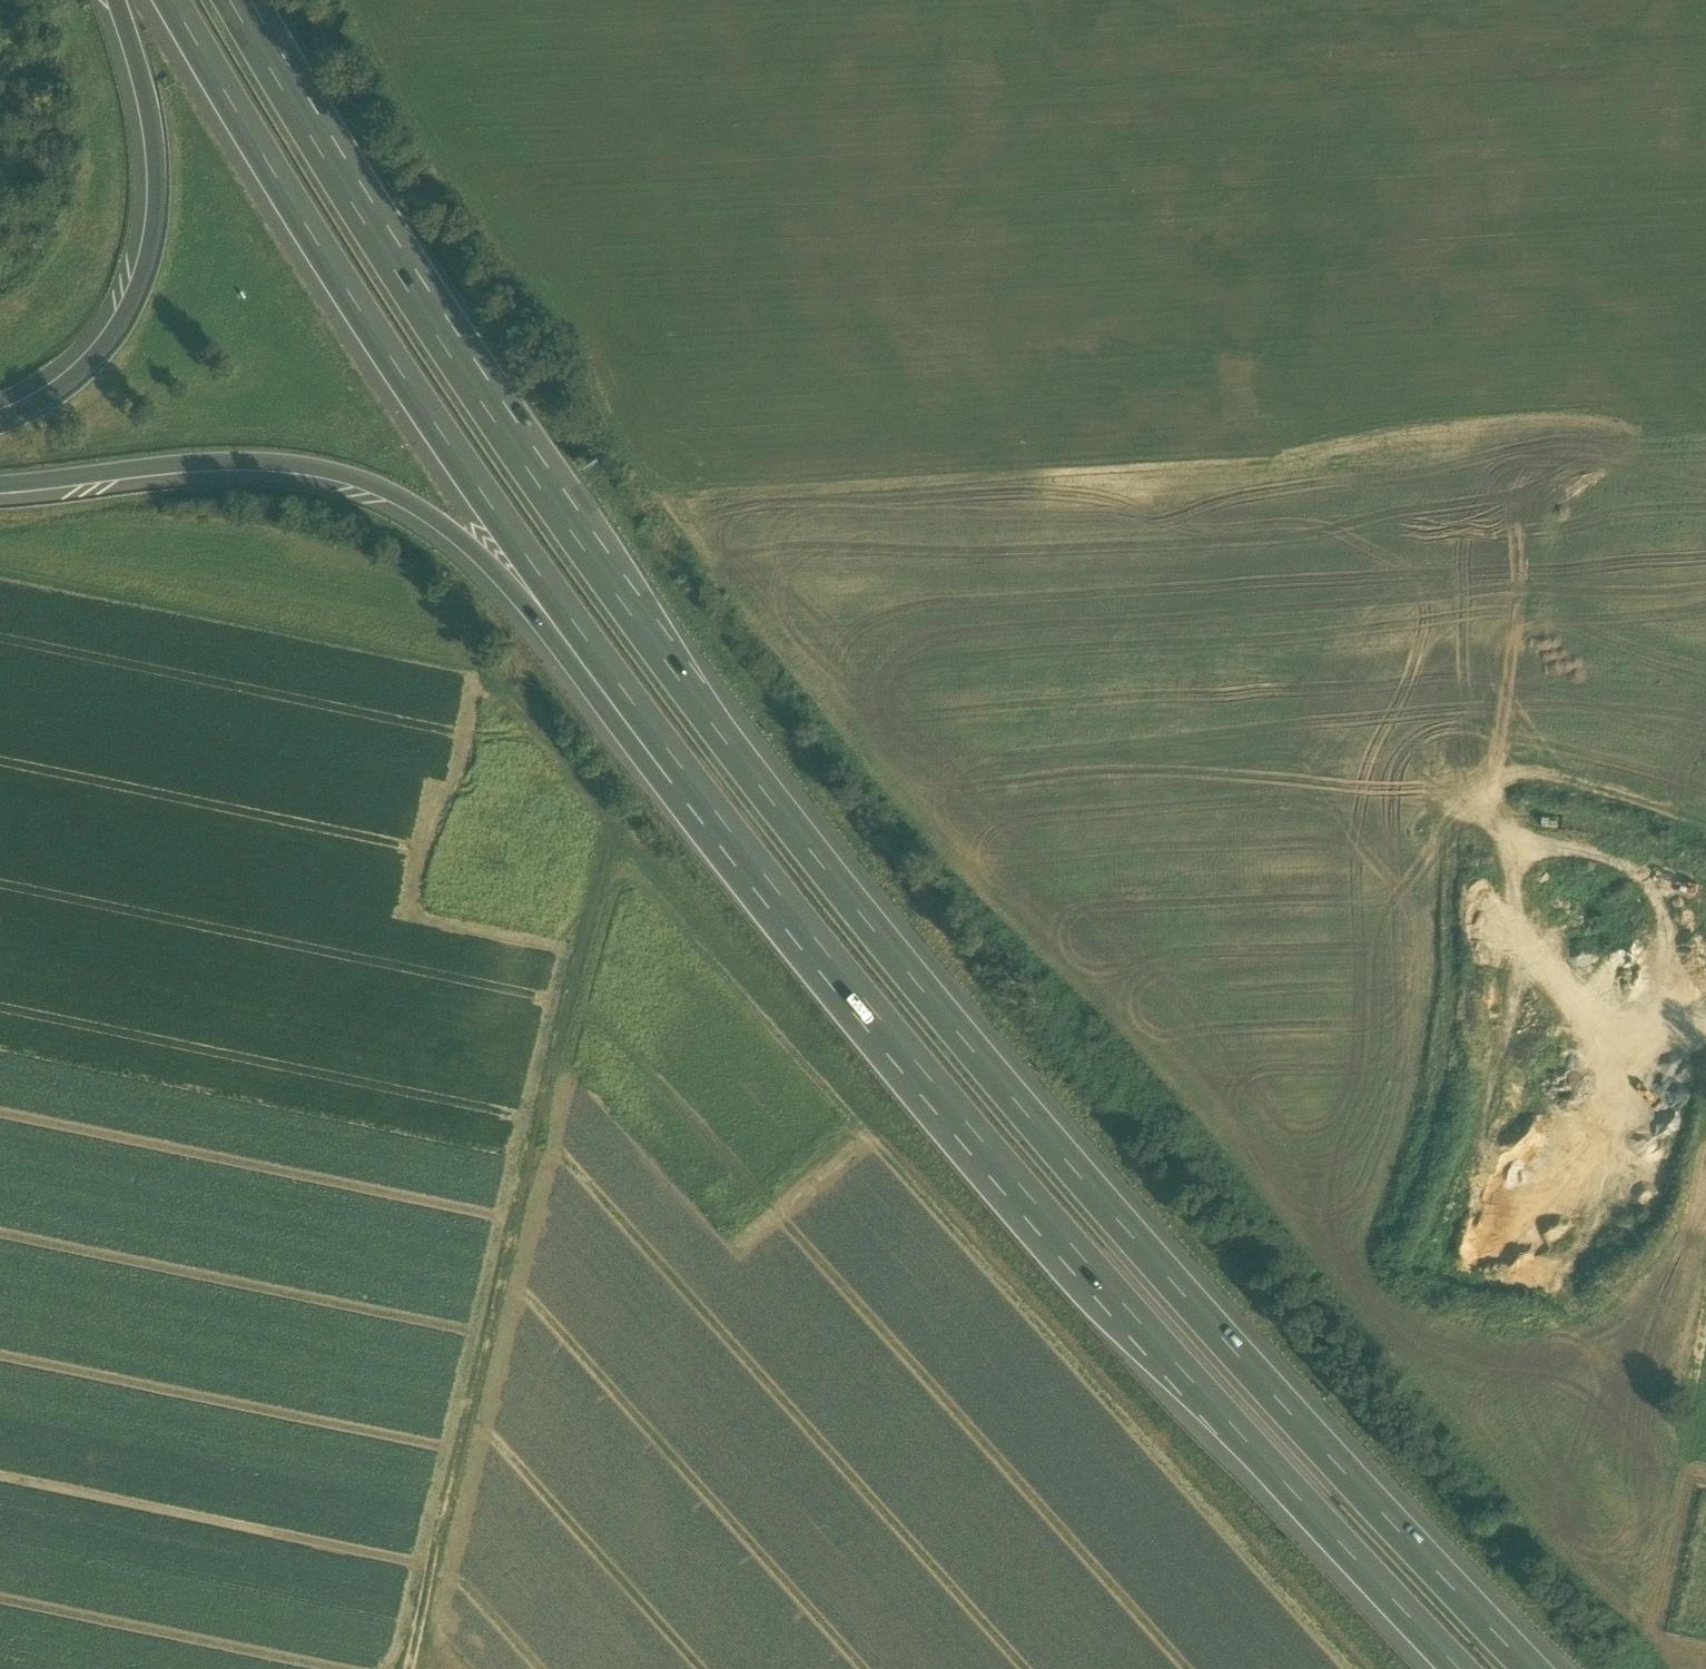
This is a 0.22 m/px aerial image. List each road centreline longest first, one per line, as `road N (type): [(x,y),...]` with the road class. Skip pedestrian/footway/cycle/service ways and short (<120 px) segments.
road 1 (motorway): [(1539,1668),(1381,1505),(965,1039),(751,768),(470,381),(335,176),(240,0)]
road 2 (motorway): [(693,790),(913,1061),(1151,1332),(1465,1668)]
road 3 (motorway): [(174,0),(314,238),(693,790)]
road 4 (motorway): [(0,484),(203,462),(281,463),(386,492),(474,549),(693,790)]
road 5 (motorway): [(115,0),(154,141),(153,242),(116,329),(81,370),(32,407),(0,417)]
road 6 (track): [(1705,821),(1570,777),(1518,774),(1487,788)]

